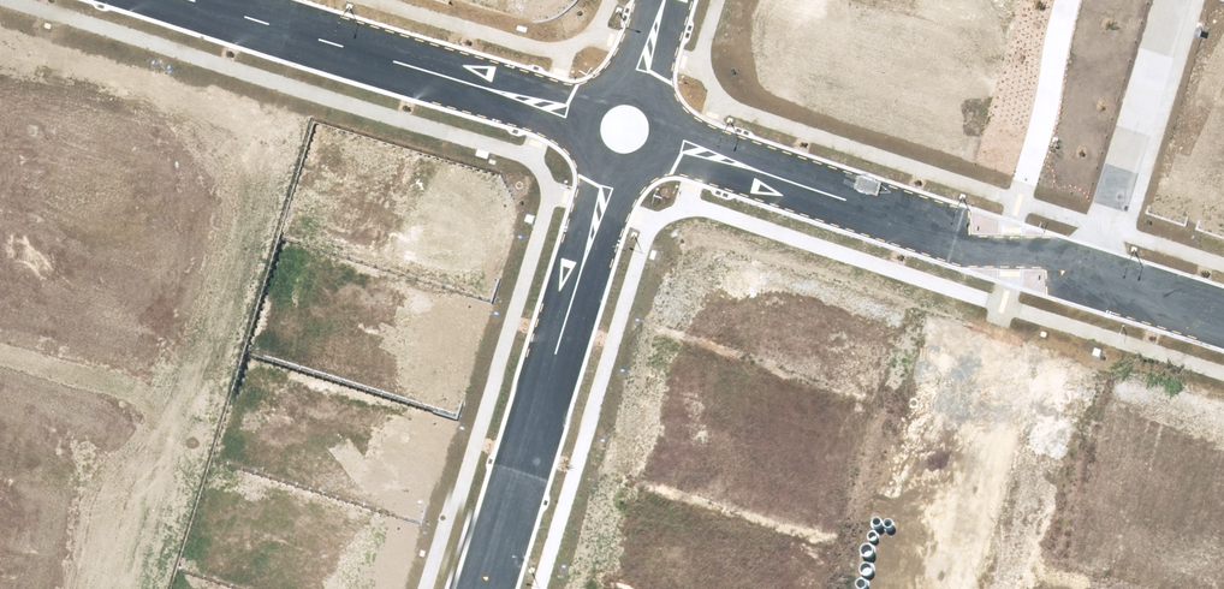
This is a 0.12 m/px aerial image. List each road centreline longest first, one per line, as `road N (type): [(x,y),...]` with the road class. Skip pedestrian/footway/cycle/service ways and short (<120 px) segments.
road 1 (residential): [(1097,276),(664,147)]
road 2 (residential): [(484,588),(610,172)]
road 3 (residential): [(579,121),(168,0)]
road 4 (residential): [(1097,276),(1177,0)]
road 5 (residential): [(1223,314),(1097,276)]

